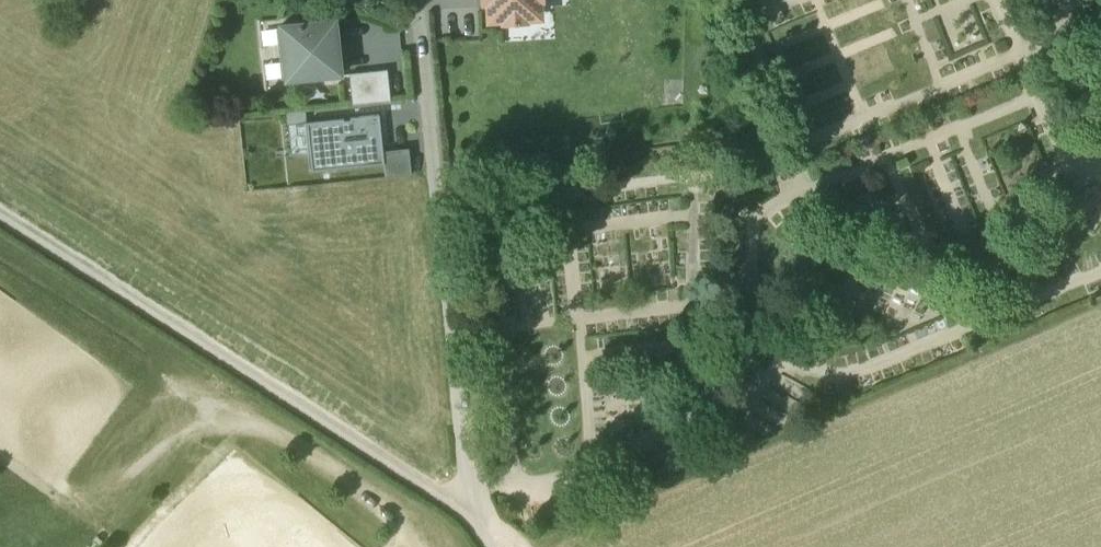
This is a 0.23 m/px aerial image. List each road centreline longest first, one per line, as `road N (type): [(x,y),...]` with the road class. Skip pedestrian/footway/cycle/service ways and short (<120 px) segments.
road 1 (track): [(523,545),(1100,304)]
road 2 (track): [(501,546),(468,503),(0,202)]
road 3 (residential): [(424,0),(472,478),(468,503)]

